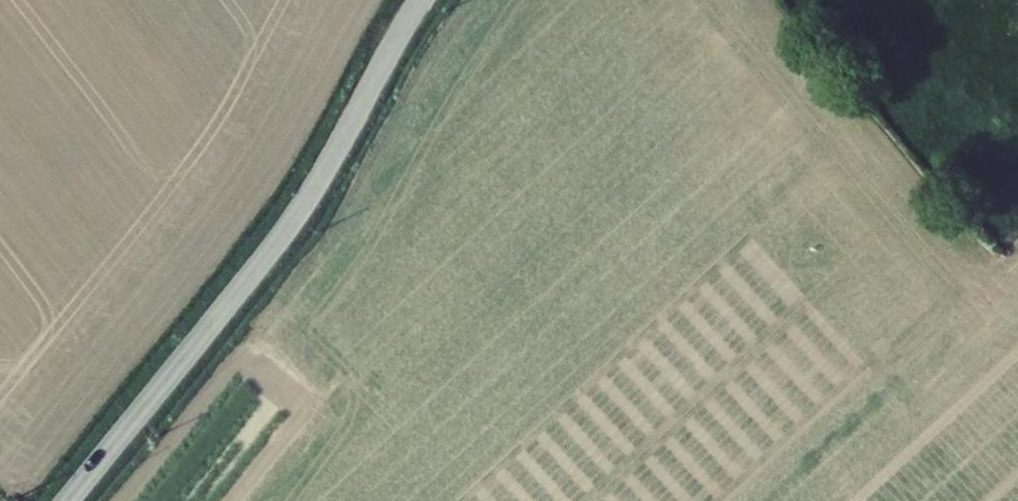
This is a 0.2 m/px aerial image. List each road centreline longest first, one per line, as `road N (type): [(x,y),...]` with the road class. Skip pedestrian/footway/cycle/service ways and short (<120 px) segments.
road 1 (residential): [(420,0),(289,224),(68,500)]

